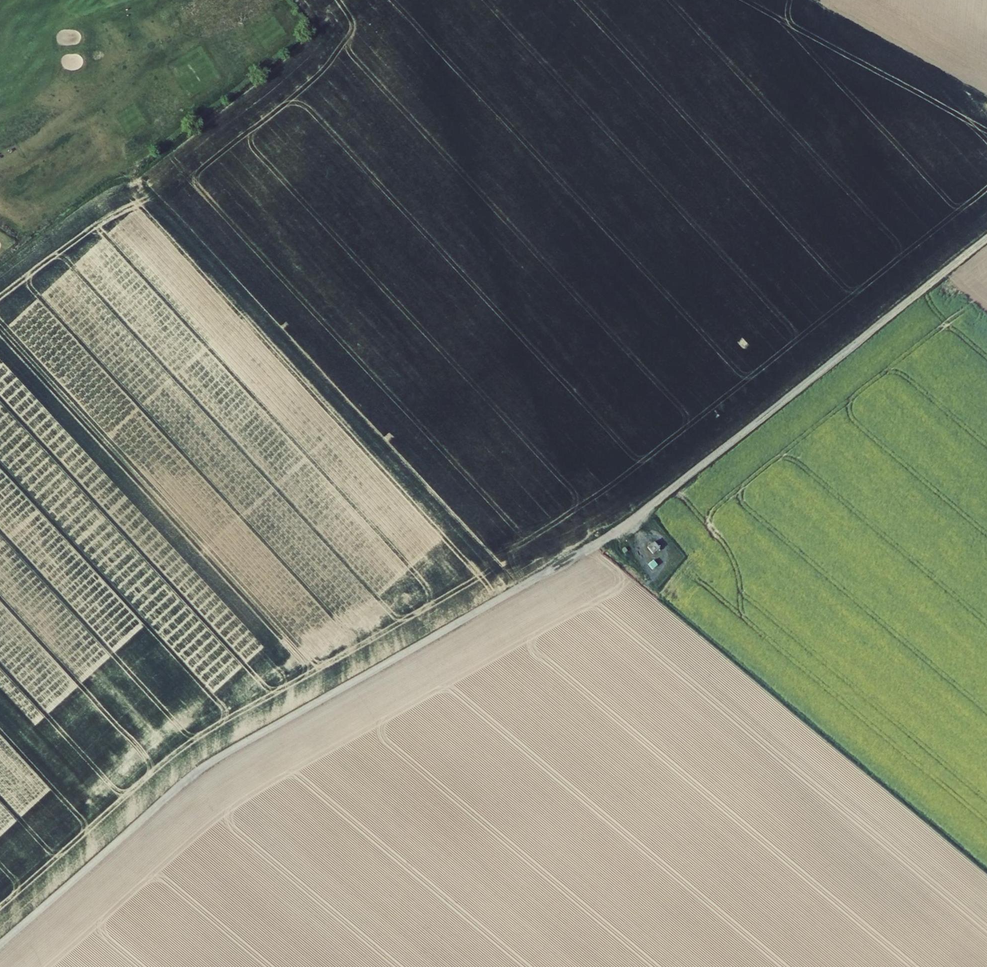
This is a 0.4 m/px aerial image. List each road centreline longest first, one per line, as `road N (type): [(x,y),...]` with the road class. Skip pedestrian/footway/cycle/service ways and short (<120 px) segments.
road 1 (track): [(986,237),(609,536),(196,772),(0,945)]

